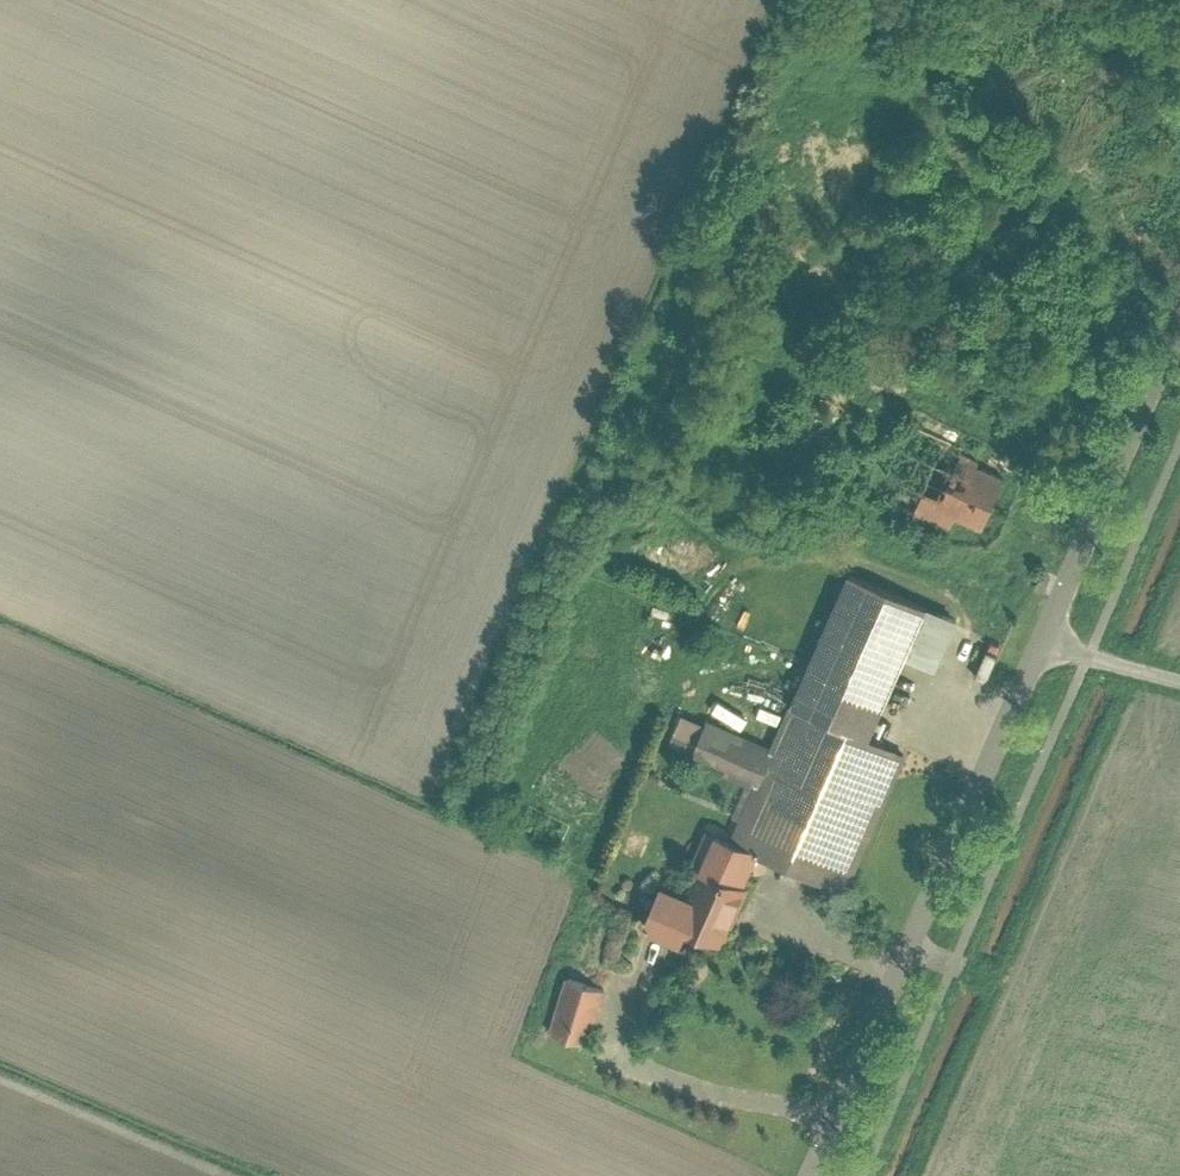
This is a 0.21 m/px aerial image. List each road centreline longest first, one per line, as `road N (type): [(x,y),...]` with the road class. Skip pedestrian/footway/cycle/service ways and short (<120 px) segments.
road 1 (tertiary): [(1179,323),(811,1175)]

